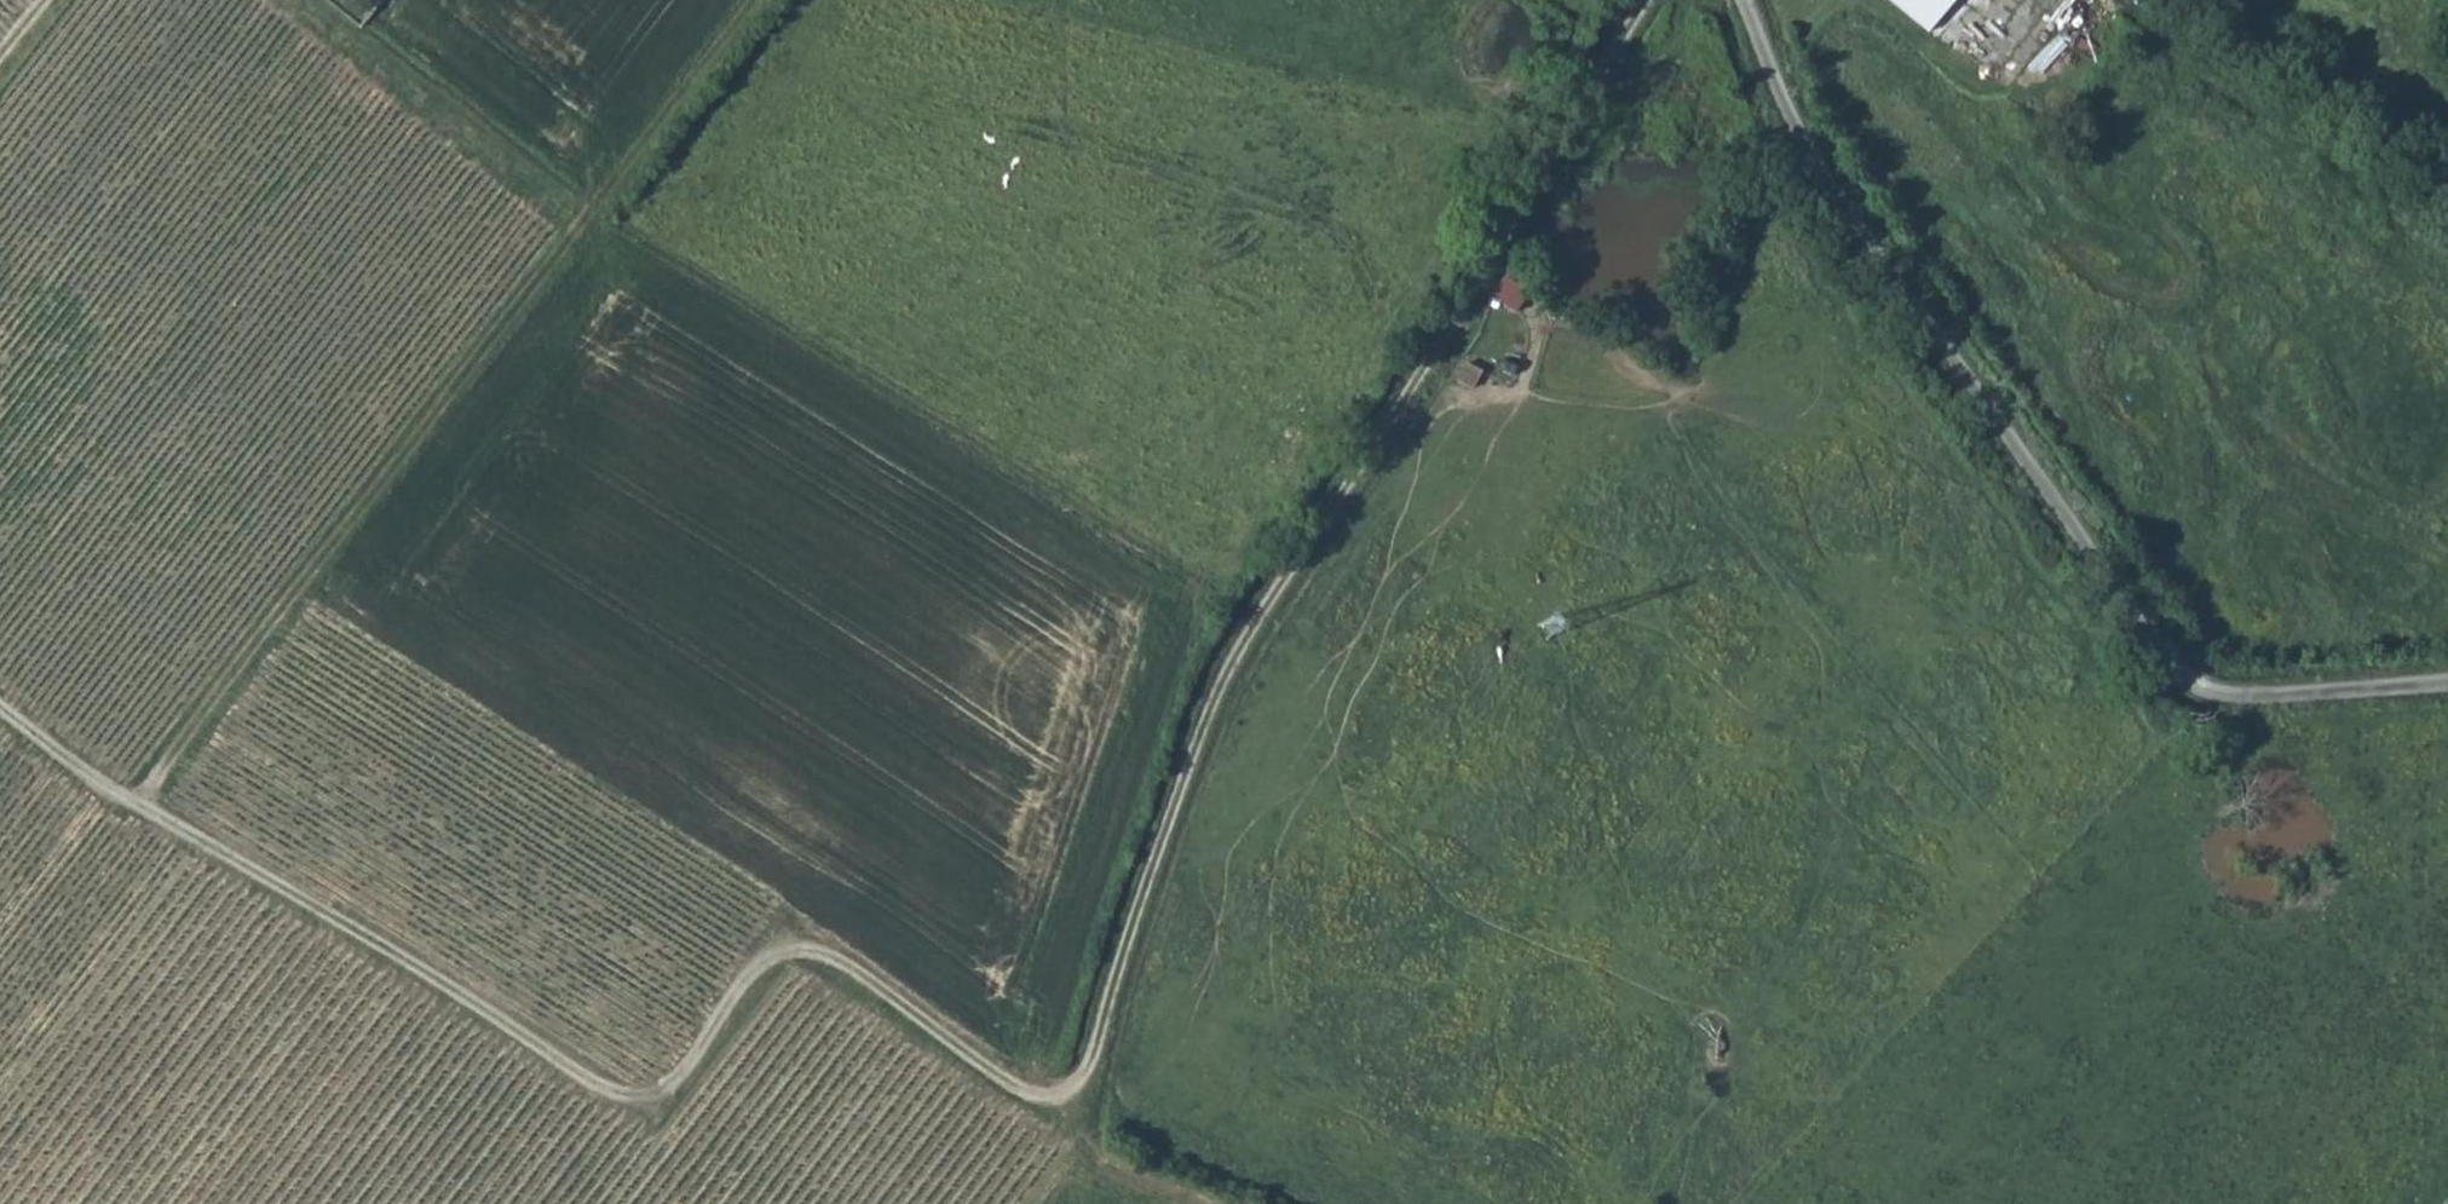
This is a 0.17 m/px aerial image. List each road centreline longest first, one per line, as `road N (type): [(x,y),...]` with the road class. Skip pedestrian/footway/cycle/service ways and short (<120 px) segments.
road 1 (track): [(0,704),(137,809),(616,1092),(651,1093),(674,1078),(755,966),(789,948),(843,960),(1034,1099),(1066,1093),(1089,1065),(1198,744),(1641,0)]
road 2 (track): [(761,0),(137,809)]

